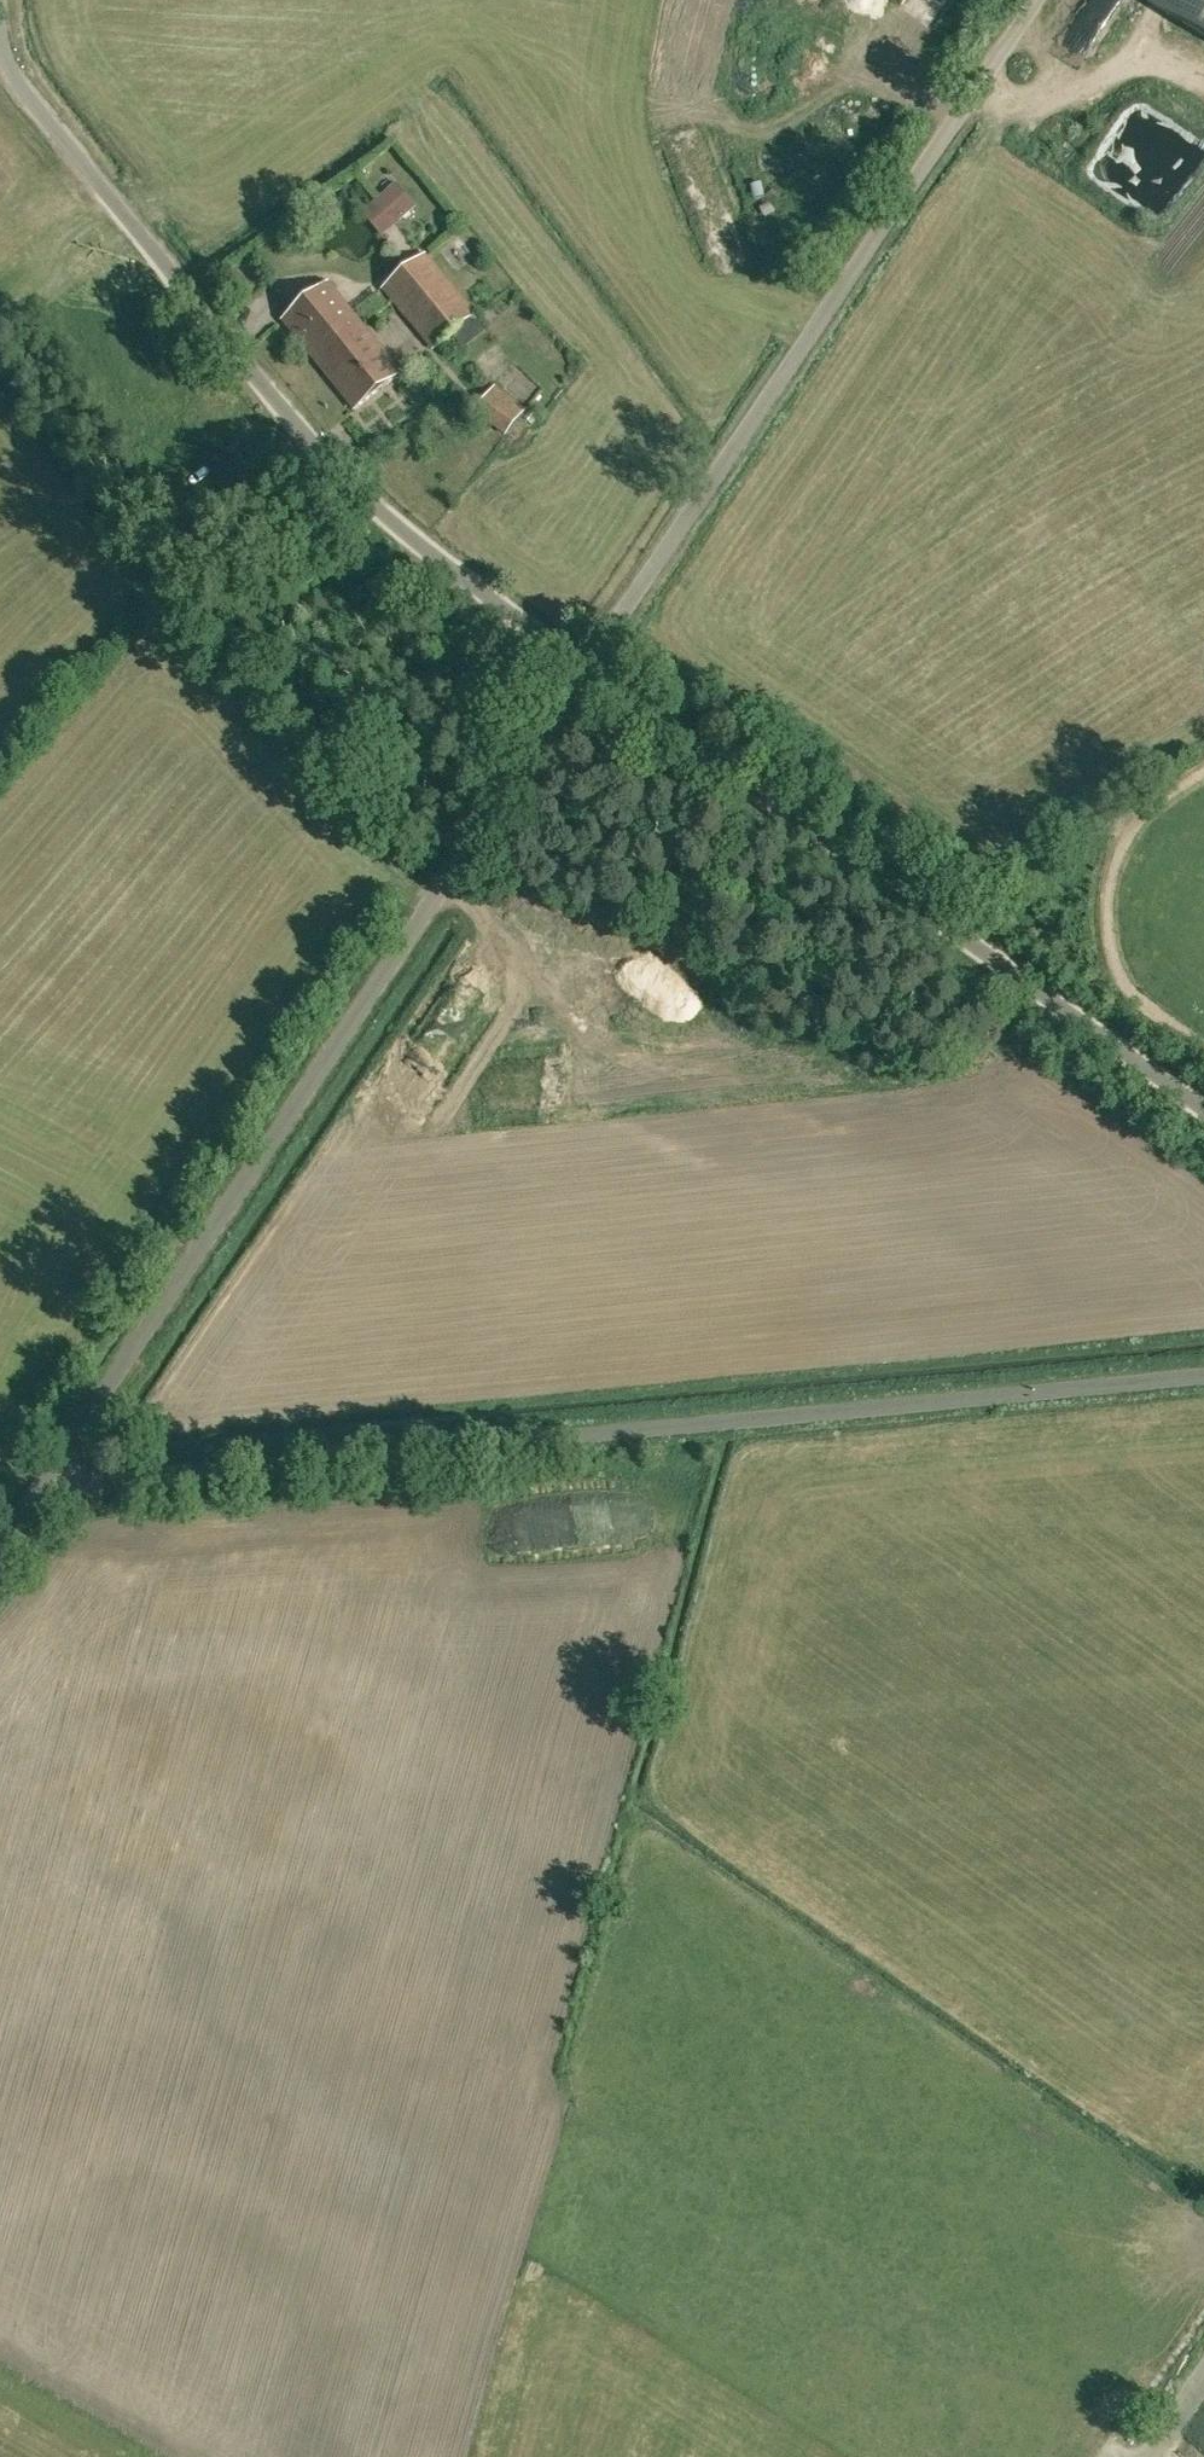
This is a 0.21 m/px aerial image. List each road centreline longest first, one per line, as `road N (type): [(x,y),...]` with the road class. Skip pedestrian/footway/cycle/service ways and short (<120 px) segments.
road 1 (unclassified): [(41,1488),(1203,1378)]
road 2 (unclassified): [(41,1488),(587,674)]
road 3 (tertiary): [(587,674),(391,529),(350,486),(10,88),(0,62)]
road 4 (unclassified): [(587,674),(1039,0)]
road 5 (tertiary): [(1203,1114),(587,674)]

